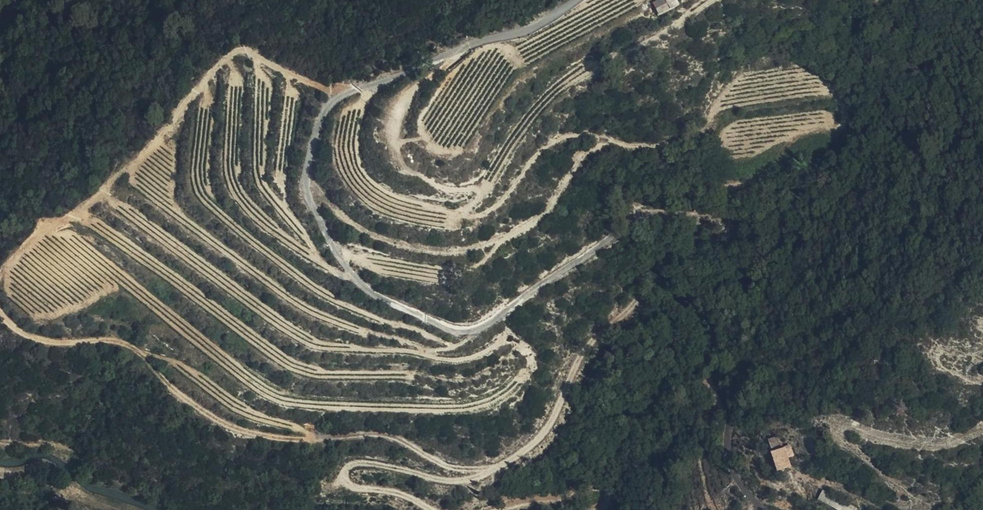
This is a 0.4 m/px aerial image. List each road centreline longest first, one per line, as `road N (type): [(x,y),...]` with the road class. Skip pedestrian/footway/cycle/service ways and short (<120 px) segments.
road 1 (track): [(660,279),(681,257),(718,245),(716,226),(641,221),(482,327),(457,332),(366,291),(308,204),(320,114),(356,91),(539,24),(575,0)]
road 2 (track): [(431,509),(342,481),(351,464),(364,464),(463,481),(526,449),(554,417),(587,349),(660,279)]
road 3 (track): [(764,509),(740,490),(721,453),(723,397),(706,369),(705,330),(660,279)]

